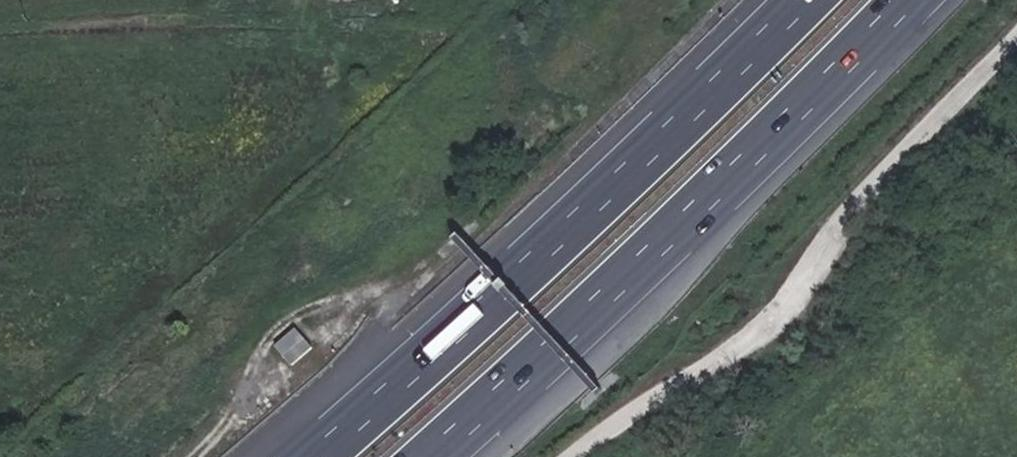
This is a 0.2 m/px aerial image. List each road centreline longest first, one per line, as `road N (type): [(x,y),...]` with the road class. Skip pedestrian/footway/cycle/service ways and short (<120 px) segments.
road 1 (motorway): [(804,0),(315,456)]
road 2 (motorway): [(435,456),(708,212),(923,0)]
road 3 (track): [(199,456),(243,407),(272,344),(295,319),(331,302)]

